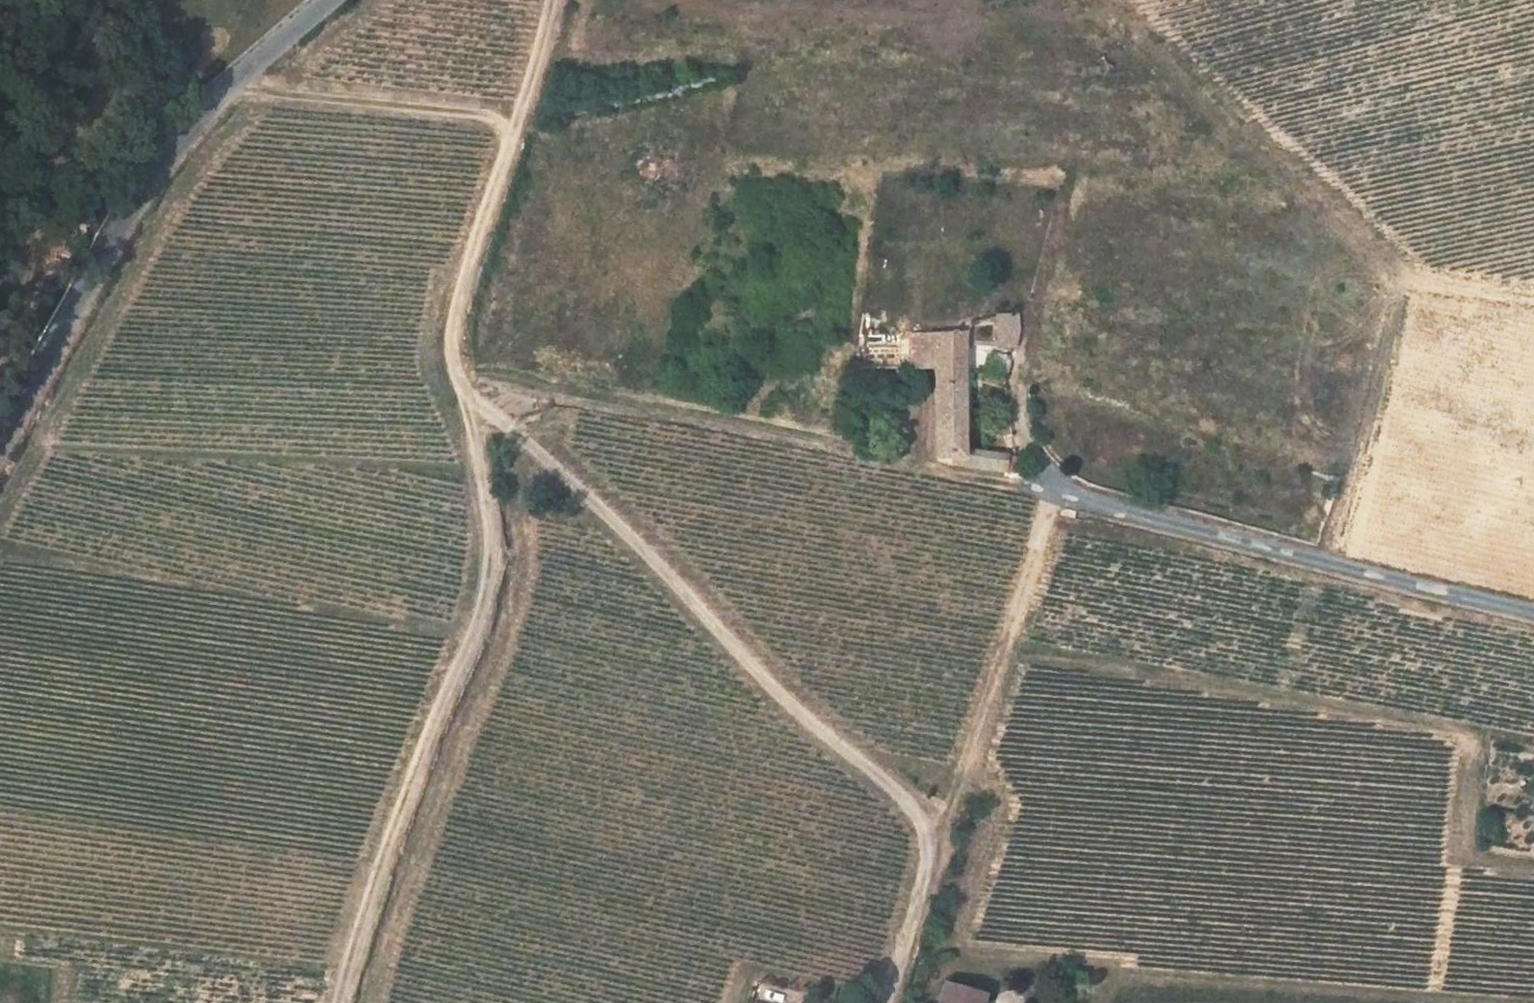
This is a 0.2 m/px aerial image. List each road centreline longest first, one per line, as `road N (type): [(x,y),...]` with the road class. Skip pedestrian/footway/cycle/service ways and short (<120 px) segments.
road 1 (track): [(552,0),(462,287),(454,354),(481,452),(491,569),(336,1002)]
road 2 (track): [(466,392),(611,526),(700,628),(908,801),(925,836),(926,879),(900,959)]
road 3 (tertiary): [(0,440),(179,135),(329,0)]
road 4 (residential): [(1030,454),(1058,488),(1088,503),(1533,612)]

